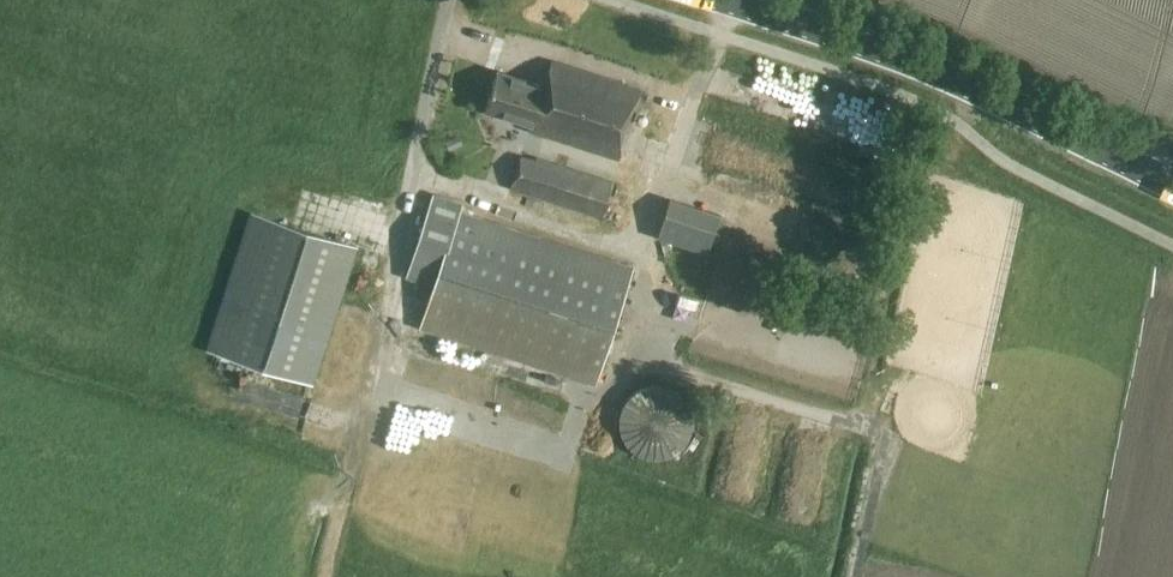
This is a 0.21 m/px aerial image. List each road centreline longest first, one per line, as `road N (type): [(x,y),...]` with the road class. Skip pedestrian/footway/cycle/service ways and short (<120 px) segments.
road 1 (track): [(730,0),(640,212),(663,356),(883,438)]
road 2 (tertiary): [(1172,182),(890,51),(731,0)]
road 3 (track): [(899,379),(854,576)]

